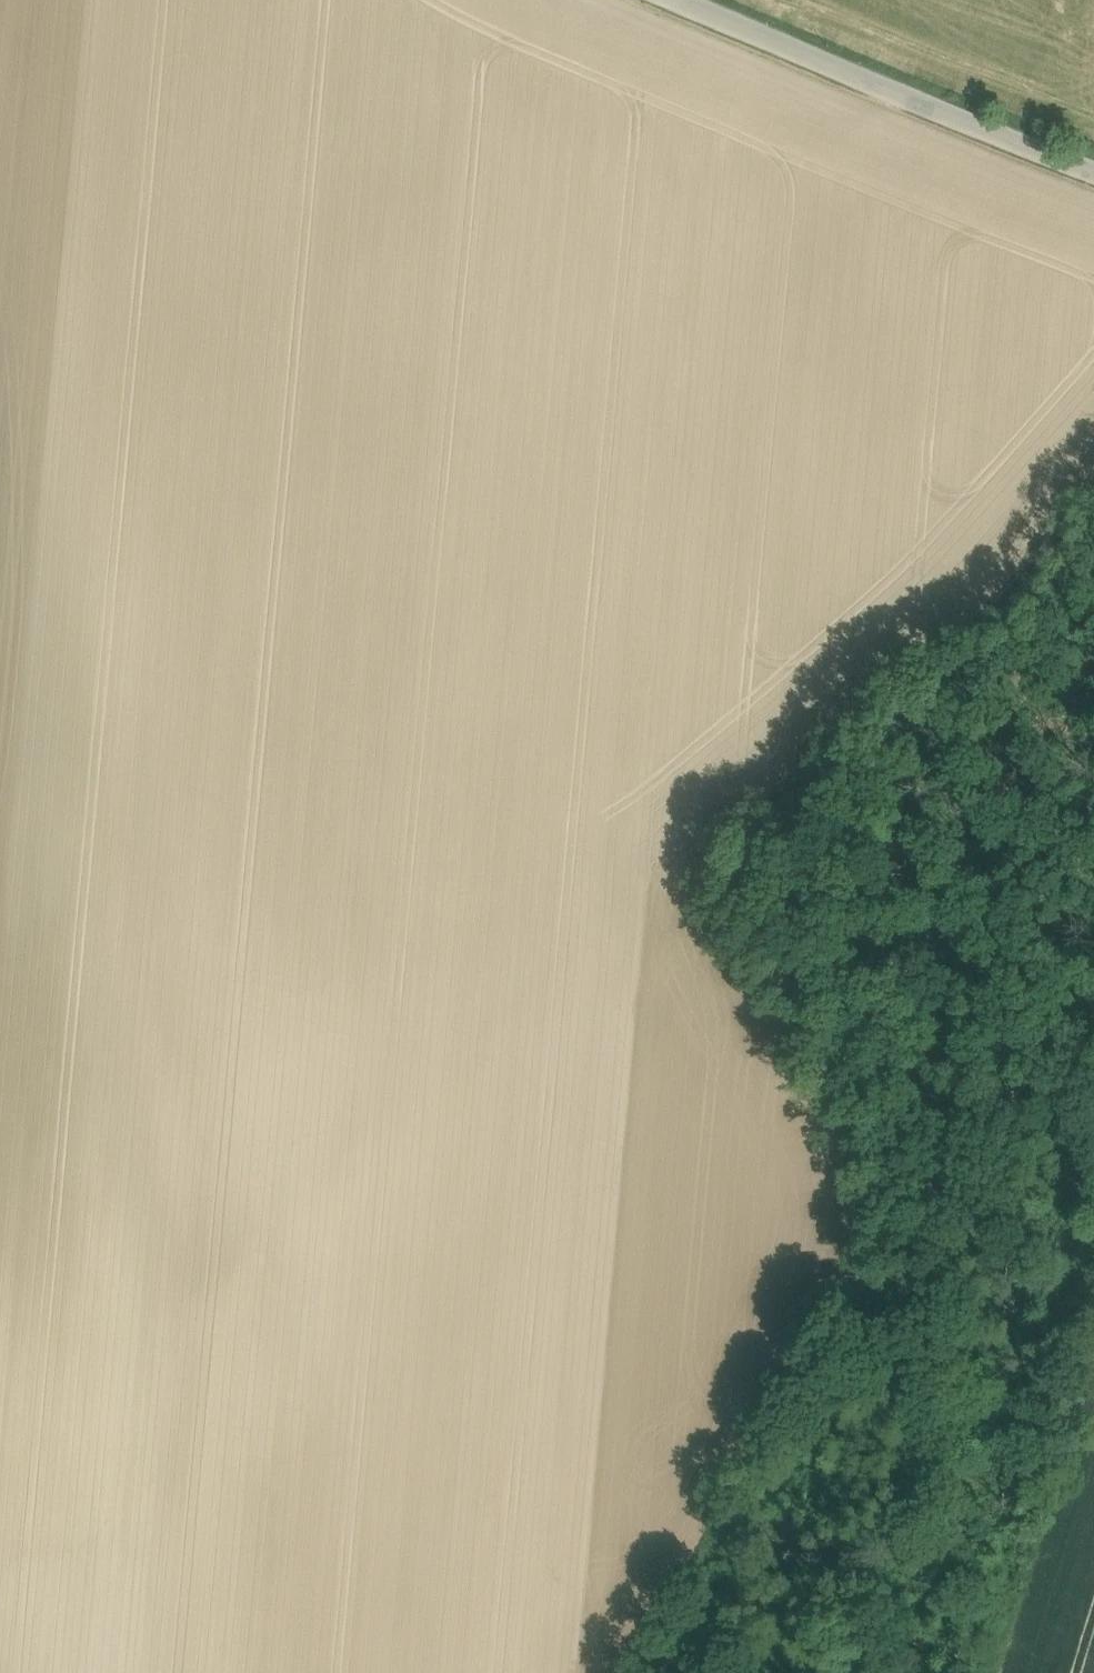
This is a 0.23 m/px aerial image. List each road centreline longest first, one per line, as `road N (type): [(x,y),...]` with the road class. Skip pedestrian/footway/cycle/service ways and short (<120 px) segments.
road 1 (track): [(1093,472),(686,862)]
road 2 (unclassified): [(1093,159),(700,0)]

